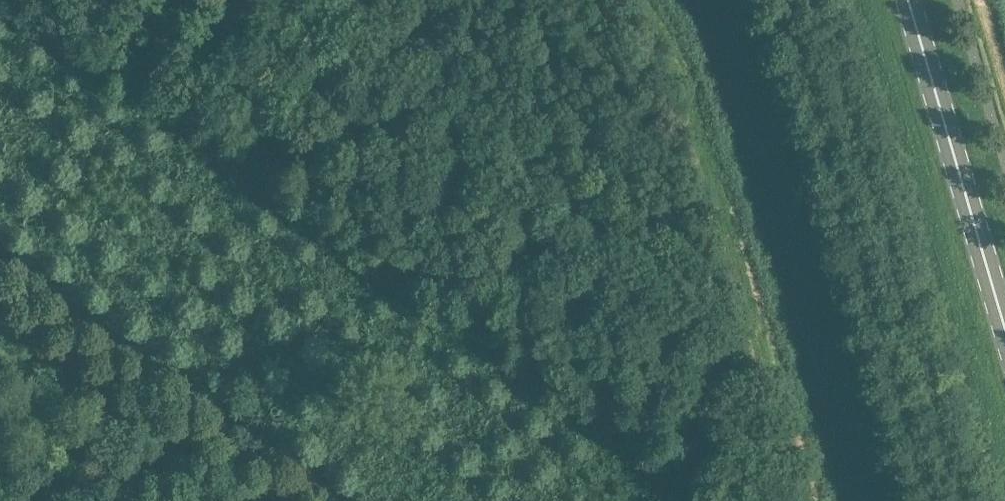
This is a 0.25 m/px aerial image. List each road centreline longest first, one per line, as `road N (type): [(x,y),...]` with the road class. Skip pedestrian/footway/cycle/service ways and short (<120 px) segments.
road 1 (track): [(348,500),(0,251)]
road 2 (secondary): [(1004,328),(909,0)]

